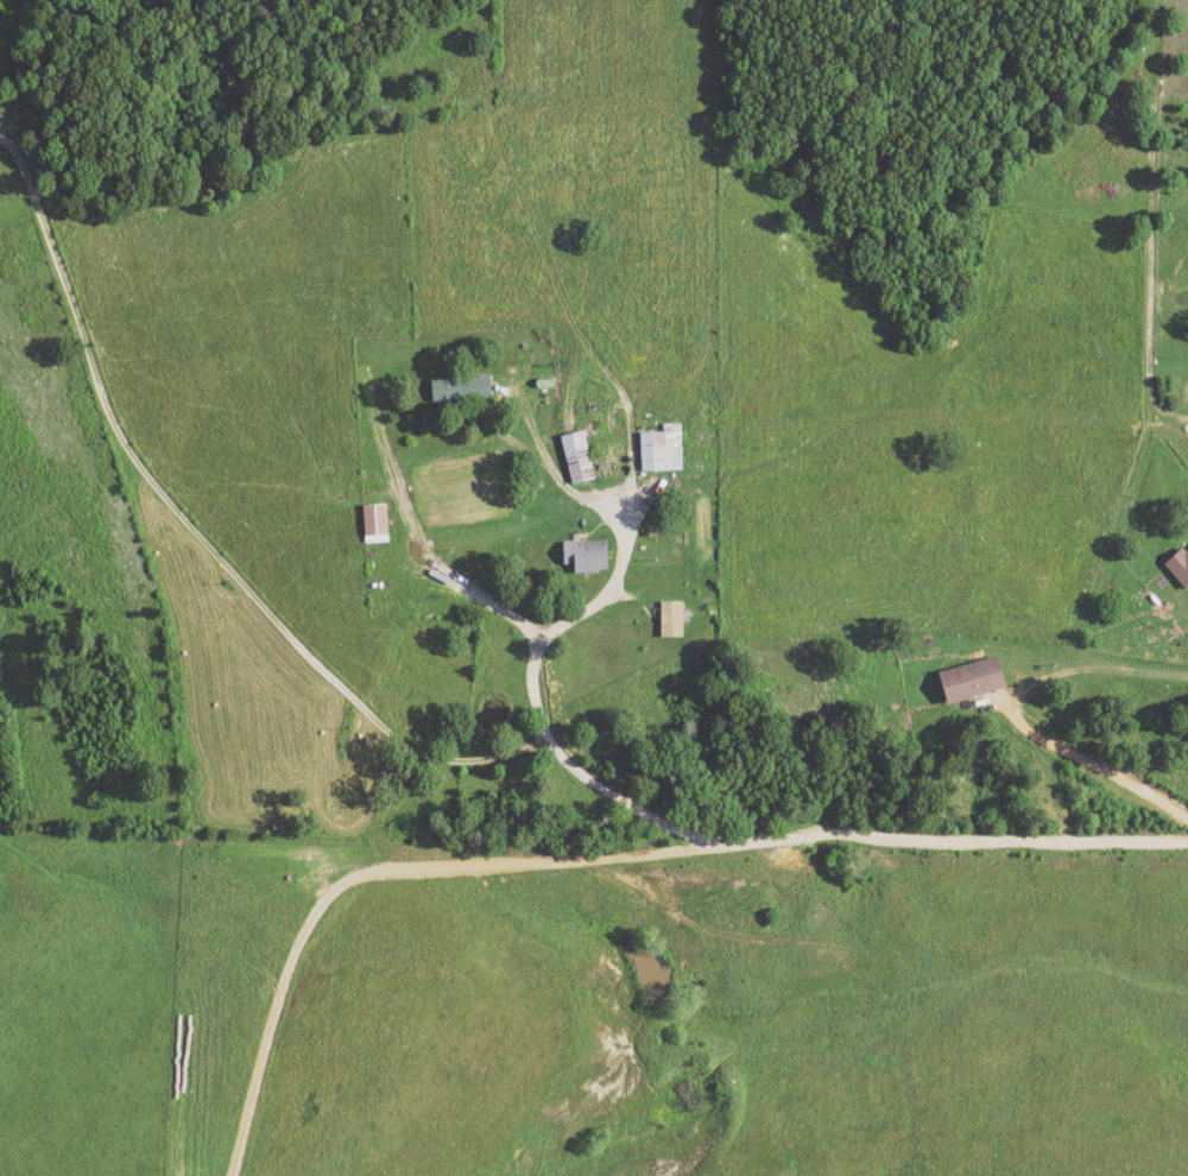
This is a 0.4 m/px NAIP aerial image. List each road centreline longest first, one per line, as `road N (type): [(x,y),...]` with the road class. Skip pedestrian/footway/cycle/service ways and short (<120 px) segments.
road 1 (residential): [(1187,843),(804,830),(706,843),(647,826),(579,773),(535,726),(530,653),(555,624),(593,600),(613,569),(617,533),(542,469)]
road 2 (residential): [(225,1175),(274,976),(310,908),(339,883),(388,871),(706,843)]
road 3 (residential): [(522,428),(542,469),(512,451),(481,411),(488,393),(506,403),(522,428)]

